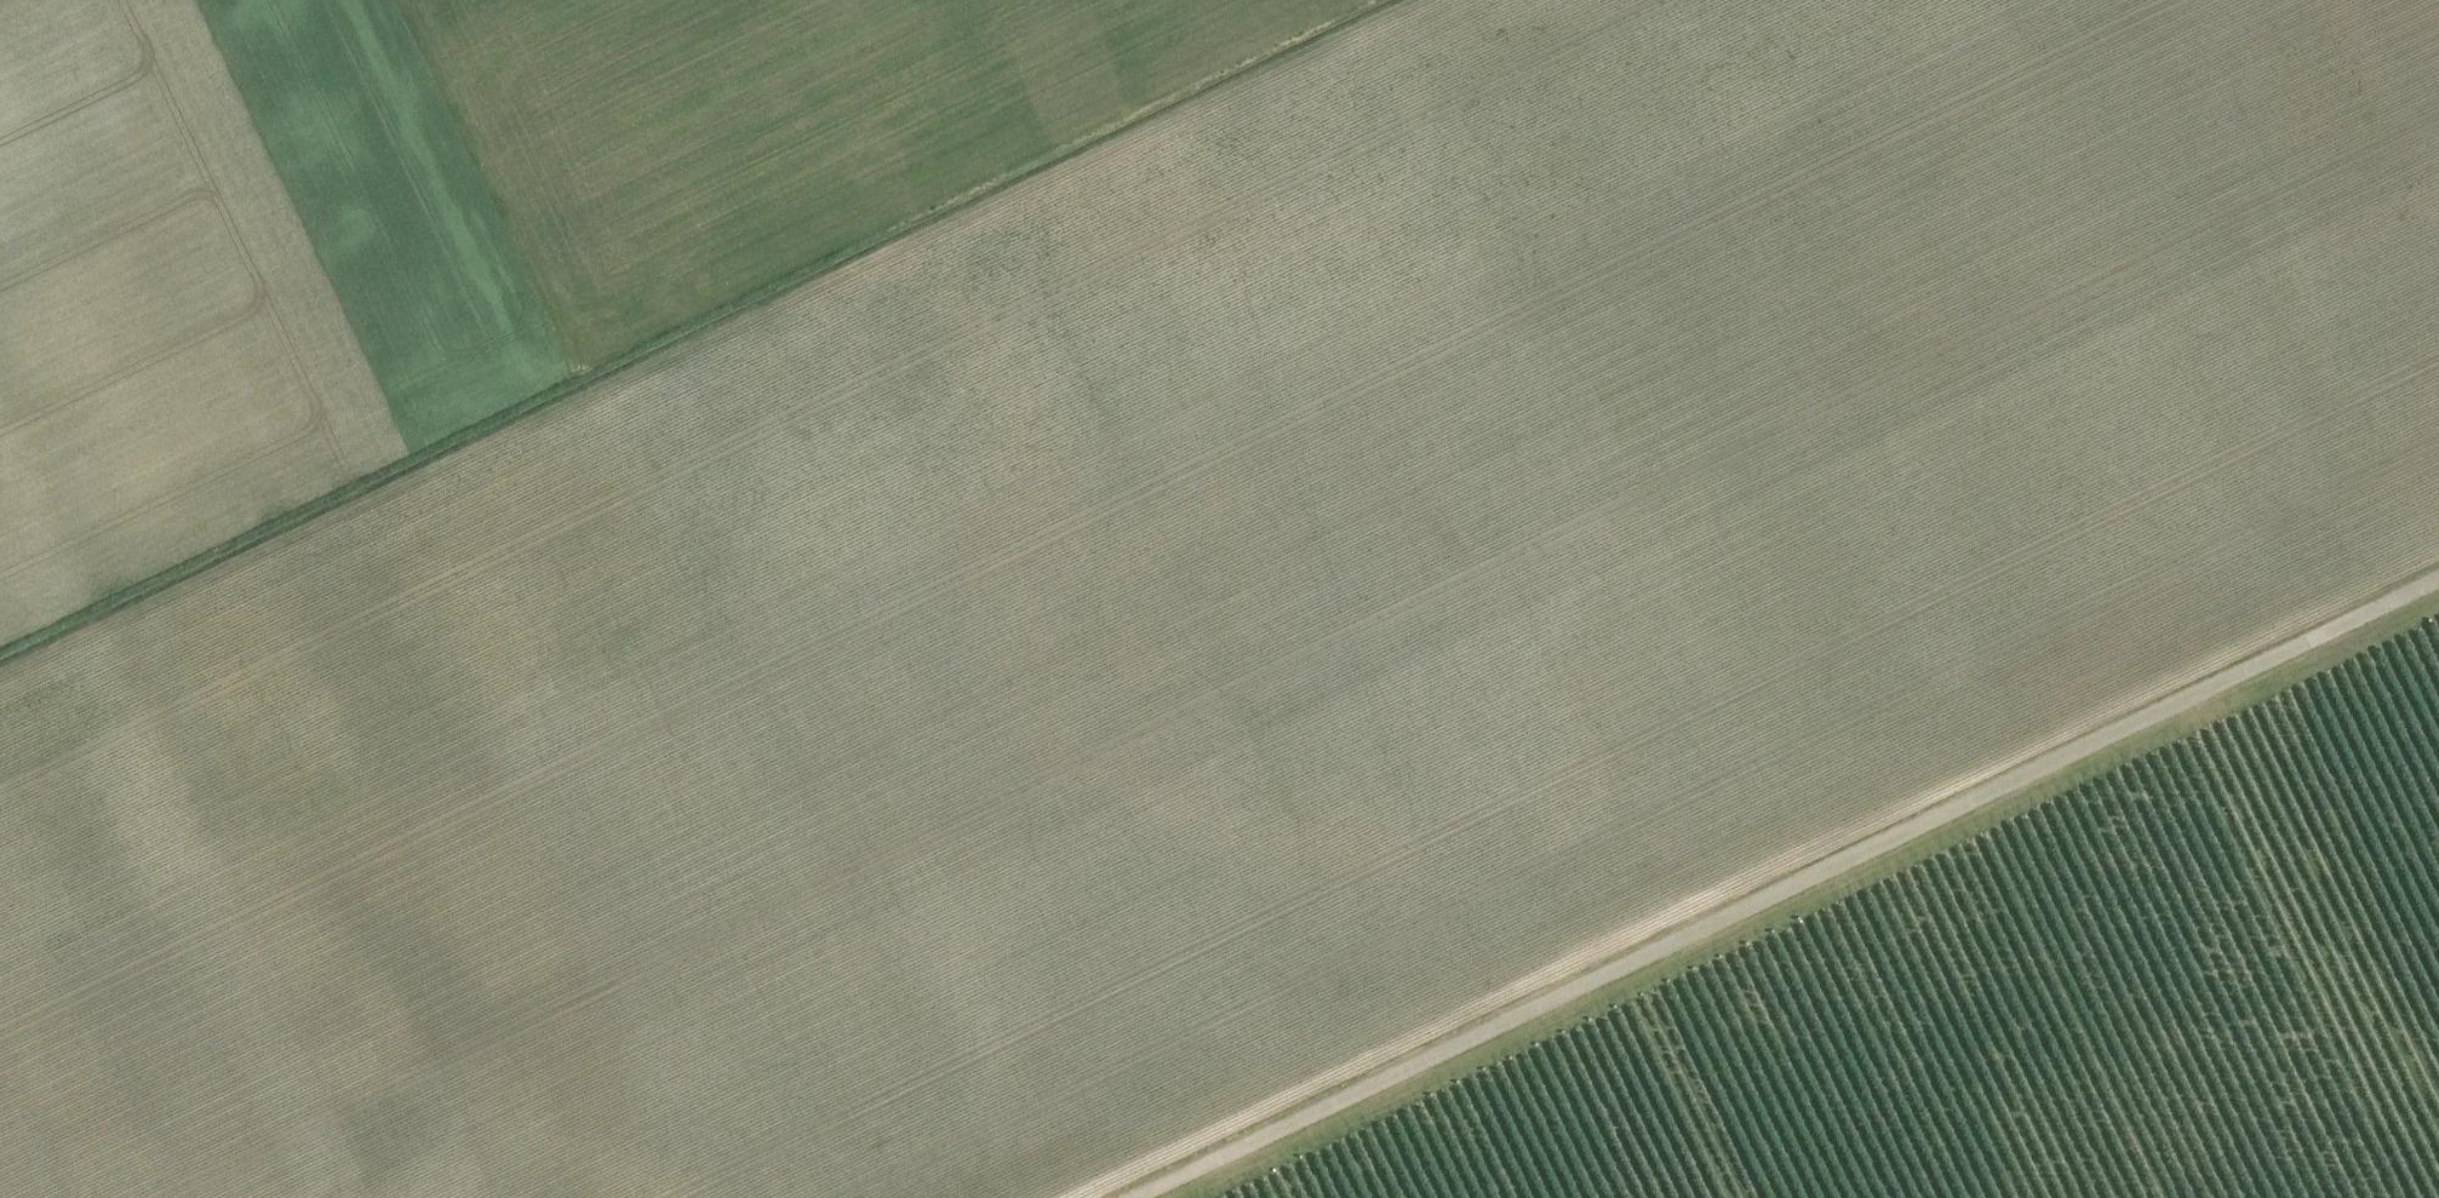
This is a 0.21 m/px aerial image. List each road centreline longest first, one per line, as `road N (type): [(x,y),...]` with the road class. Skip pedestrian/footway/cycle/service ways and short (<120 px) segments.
road 1 (track): [(1126,1197),(2438,575)]

